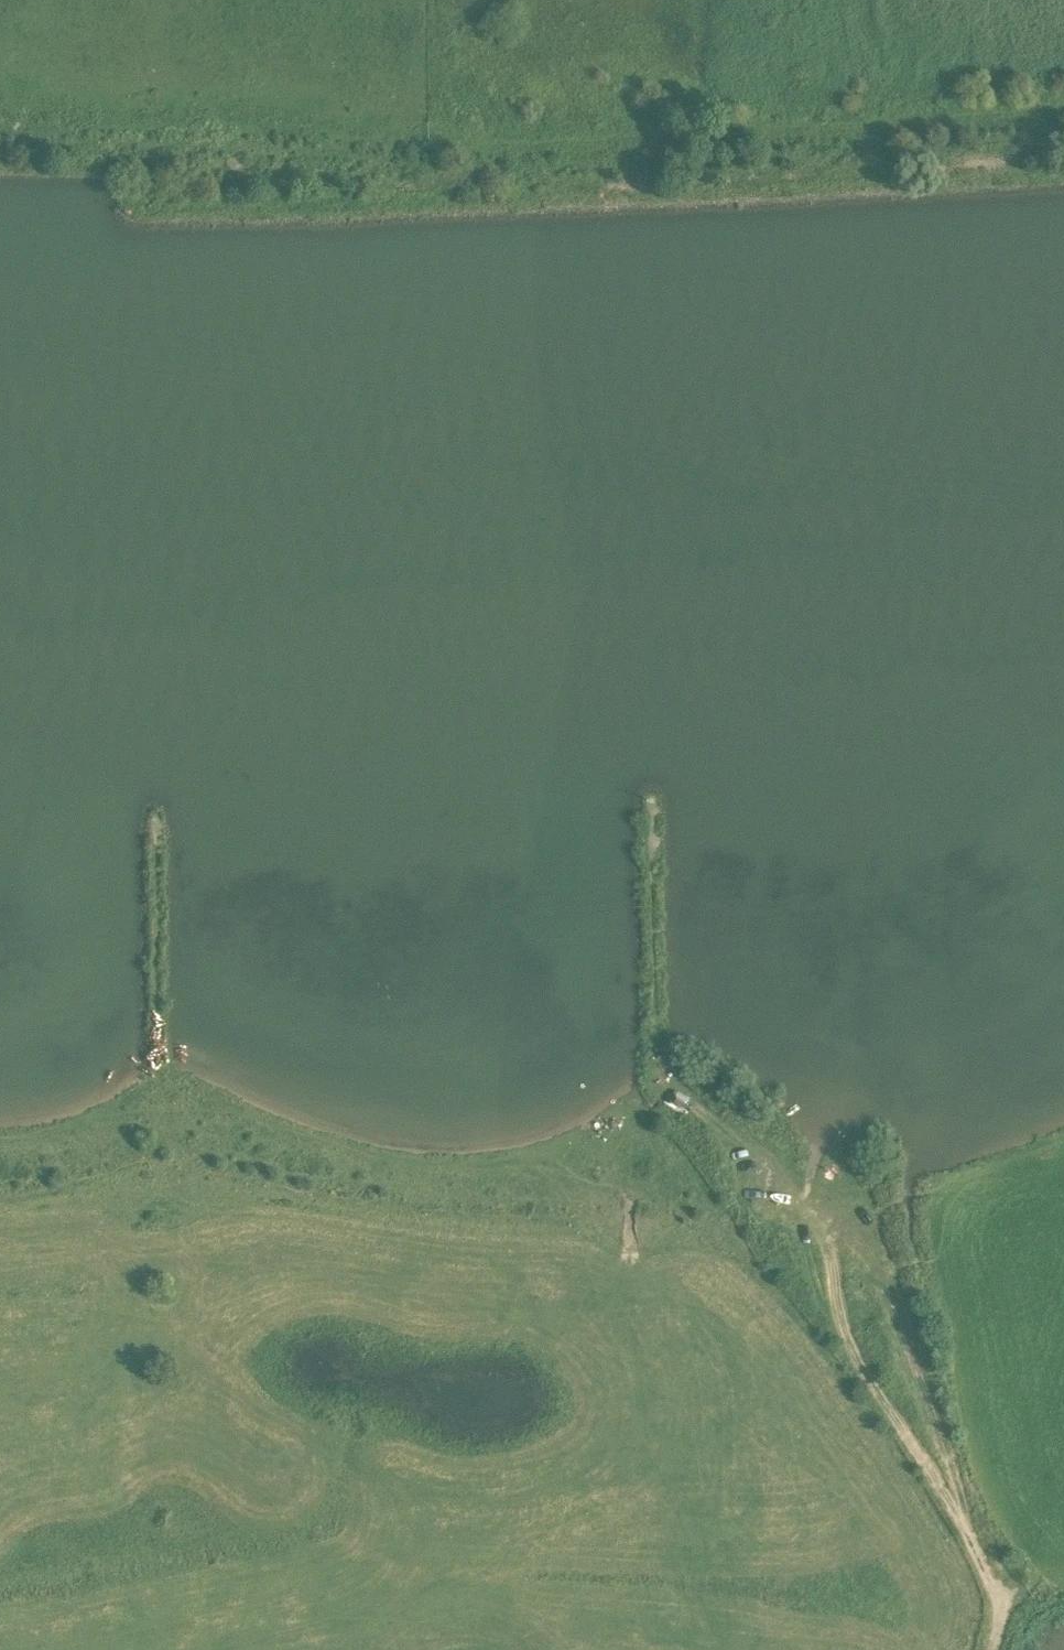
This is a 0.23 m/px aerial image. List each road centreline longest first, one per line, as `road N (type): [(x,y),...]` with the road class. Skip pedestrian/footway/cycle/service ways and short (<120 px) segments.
road 1 (track): [(991,1649),(1005,1617),(853,1346),(834,1242)]

